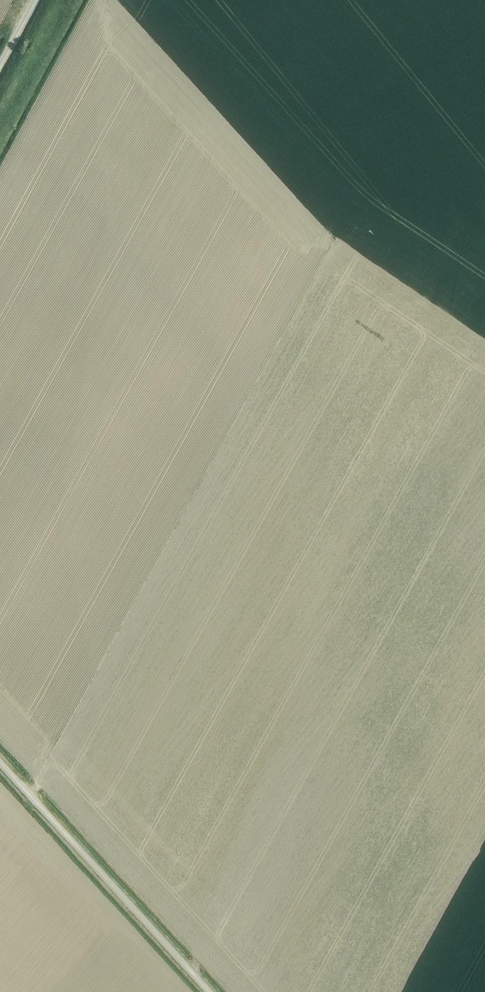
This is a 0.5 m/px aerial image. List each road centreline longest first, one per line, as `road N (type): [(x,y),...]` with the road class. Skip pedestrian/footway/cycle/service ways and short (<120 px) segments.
road 1 (unclassified): [(208,991),(0,764)]

